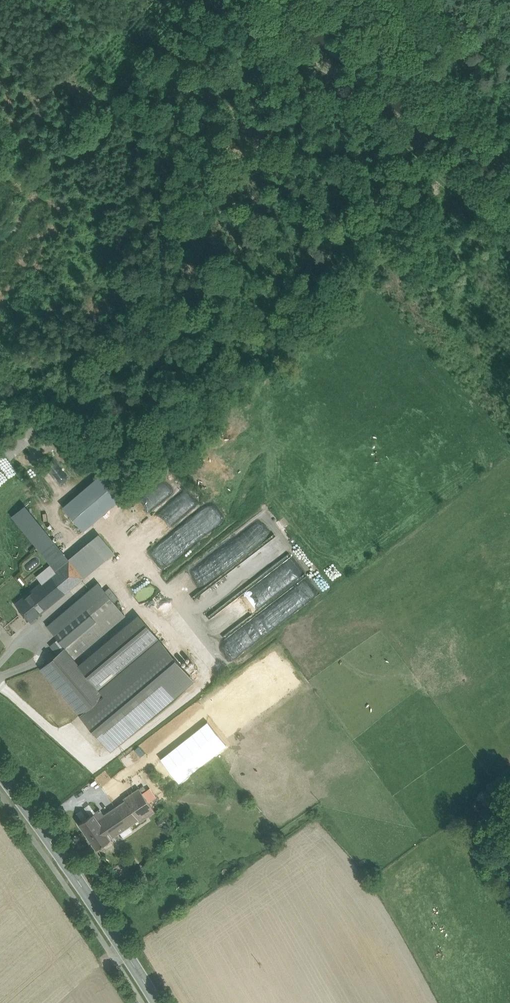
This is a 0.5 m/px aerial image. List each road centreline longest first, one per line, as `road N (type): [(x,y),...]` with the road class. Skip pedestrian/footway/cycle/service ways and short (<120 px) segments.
road 1 (tertiary): [(158,1002),(0,773)]
road 2 (track): [(337,0),(509,138)]

